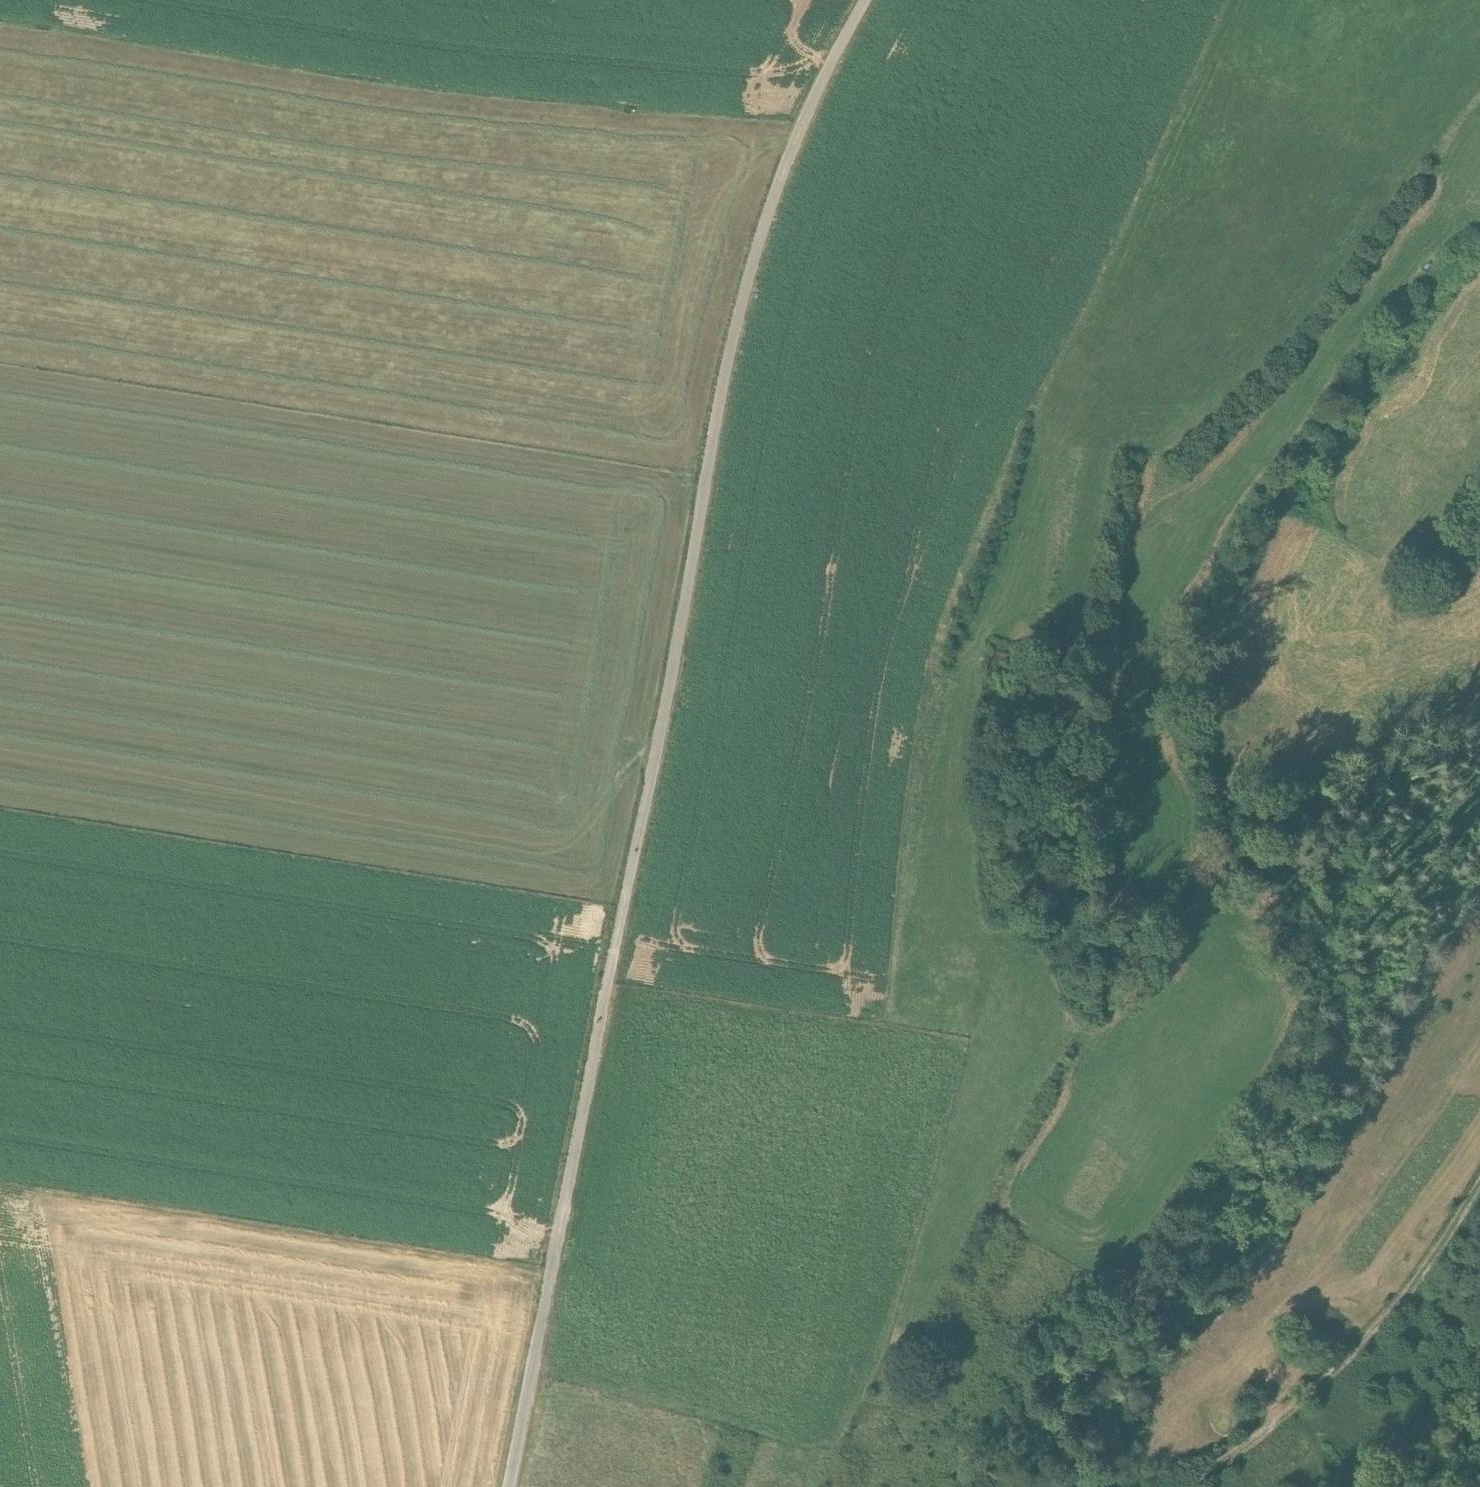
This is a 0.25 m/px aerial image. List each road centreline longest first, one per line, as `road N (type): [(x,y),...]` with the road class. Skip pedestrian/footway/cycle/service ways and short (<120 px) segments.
road 1 (unclassified): [(865,0),(807,112),(740,307),(508,1486)]
road 2 (track): [(1479,1185),(1385,1320),(1286,1415),(1189,1486)]

